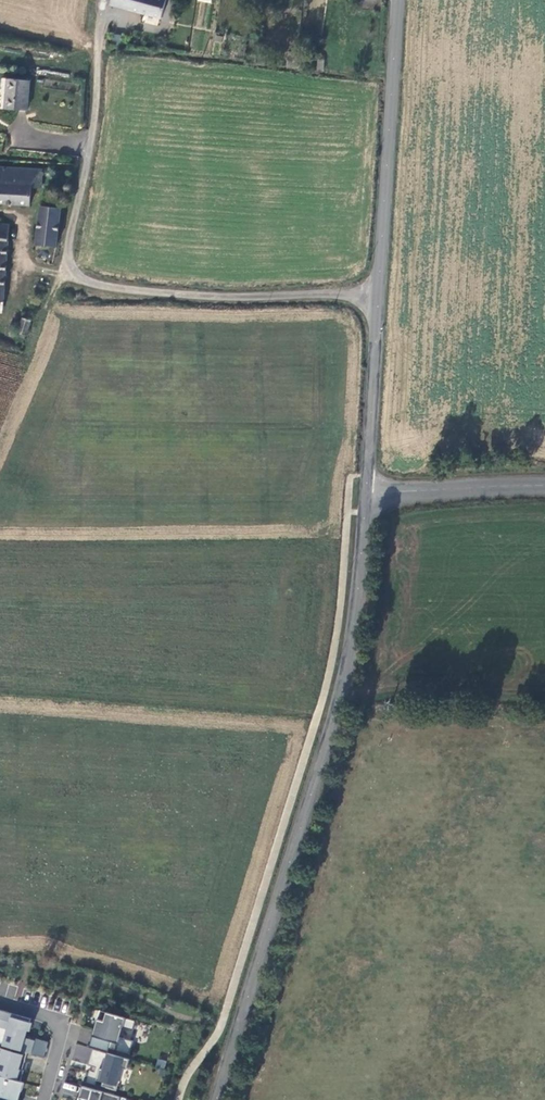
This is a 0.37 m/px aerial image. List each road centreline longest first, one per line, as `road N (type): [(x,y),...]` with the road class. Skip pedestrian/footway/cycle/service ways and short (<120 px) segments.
road 1 (tertiary): [(219,1099),(341,698),(367,493)]
road 2 (track): [(103,15),(72,273),(184,298),(380,298)]
road 3 (tertiary): [(367,493),(399,0)]
road 4 (tertiary): [(544,486),(367,493)]
road 5 (residential): [(0,1003),(61,1024),(47,1099)]

